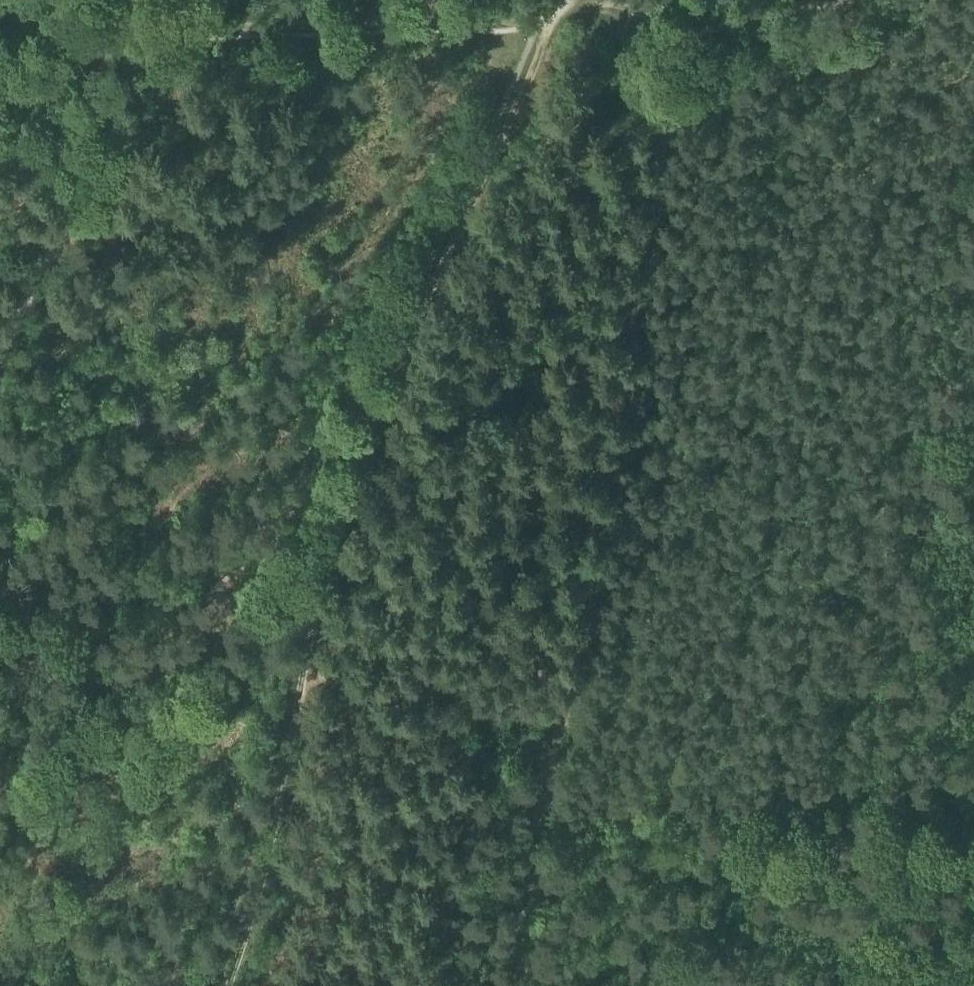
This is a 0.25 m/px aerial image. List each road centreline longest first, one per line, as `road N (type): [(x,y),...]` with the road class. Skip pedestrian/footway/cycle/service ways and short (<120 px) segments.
road 1 (track): [(218,985),(370,429),(566,0)]
road 2 (track): [(495,985),(537,734),(668,106),(767,37)]
road 3 (track): [(357,431),(305,481),(0,890)]
road 4 (track): [(0,30),(542,14),(564,0)]
road 5 (track): [(973,851),(509,901)]
road 6 (track): [(520,837),(973,789)]
road 7 (track): [(582,0),(767,37),(818,0)]
road 8 (track): [(668,106),(596,17),(571,0)]

